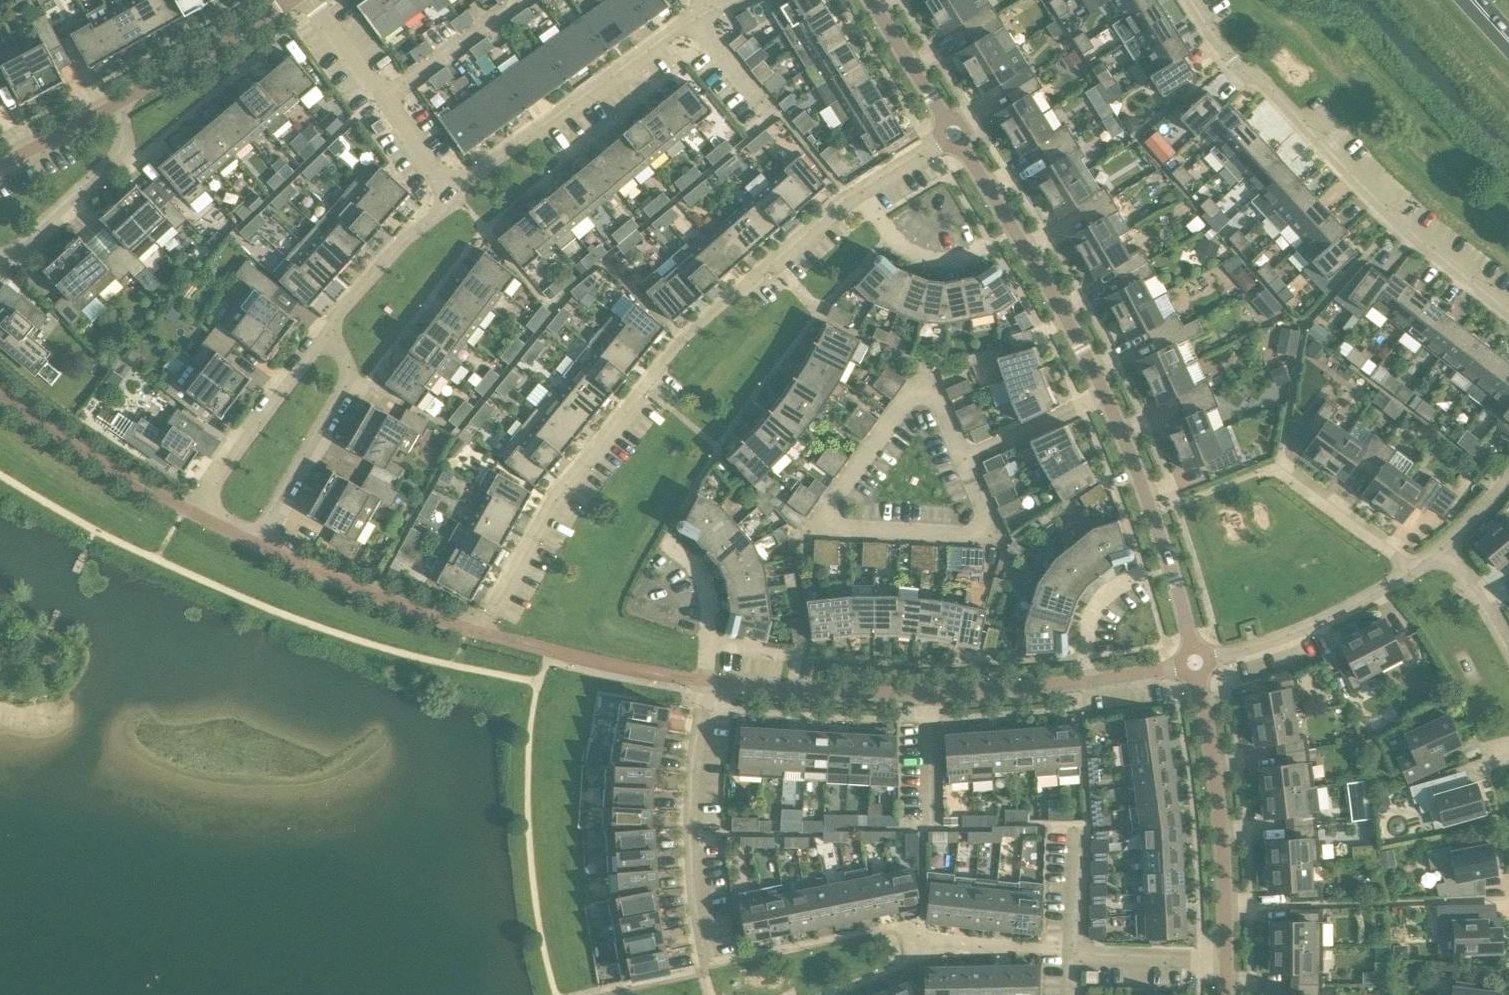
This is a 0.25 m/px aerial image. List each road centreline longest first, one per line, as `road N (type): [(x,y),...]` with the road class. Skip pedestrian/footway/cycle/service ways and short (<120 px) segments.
road 1 (residential): [(259,547),(481,633),(554,503),(694,330),(859,188),(954,135)]
road 2 (residential): [(710,684),(851,695),(1044,689),(1196,664)]
road 3 (residential): [(1508,310),(1399,219),(1263,80),(1233,59),(1194,0)]
road 4 (residential): [(1152,512),(1105,396),(954,135)]
road 5 (residential): [(710,7),(453,193)]
road 6 (residential): [(1414,570),(1271,468),(1152,512)]
road 7 (residential): [(1226,959),(1219,806),(1196,664)]
road 8 (residential): [(705,973),(690,848),(710,684)]
road 9 (residential): [(259,547),(346,376),(328,333)]
road 10 (residential): [(1196,664),(1299,631),(1414,570)]
road 11 (residential): [(194,513),(328,333)]
road 12 (residential): [(0,269),(120,156),(126,134),(117,104)]
road 13 (residential): [(117,104),(290,0)]
road 14 (residential): [(328,333),(453,193)]
road 15 (residential): [(519,0),(380,99)]
road 16 (residential): [(710,684),(713,605),(697,568),(665,538)]
road 17 (residential): [(954,135),(869,0)]
road 18 (residential): [(1196,664),(1152,512)]
road 19 (residential): [(1072,958),(1226,959)]
road 20 (residential): [(0,163),(117,104)]
road 21 (residential): [(772,112),(712,44),(710,7)]
road 22 (residential): [(380,99),(310,0)]

